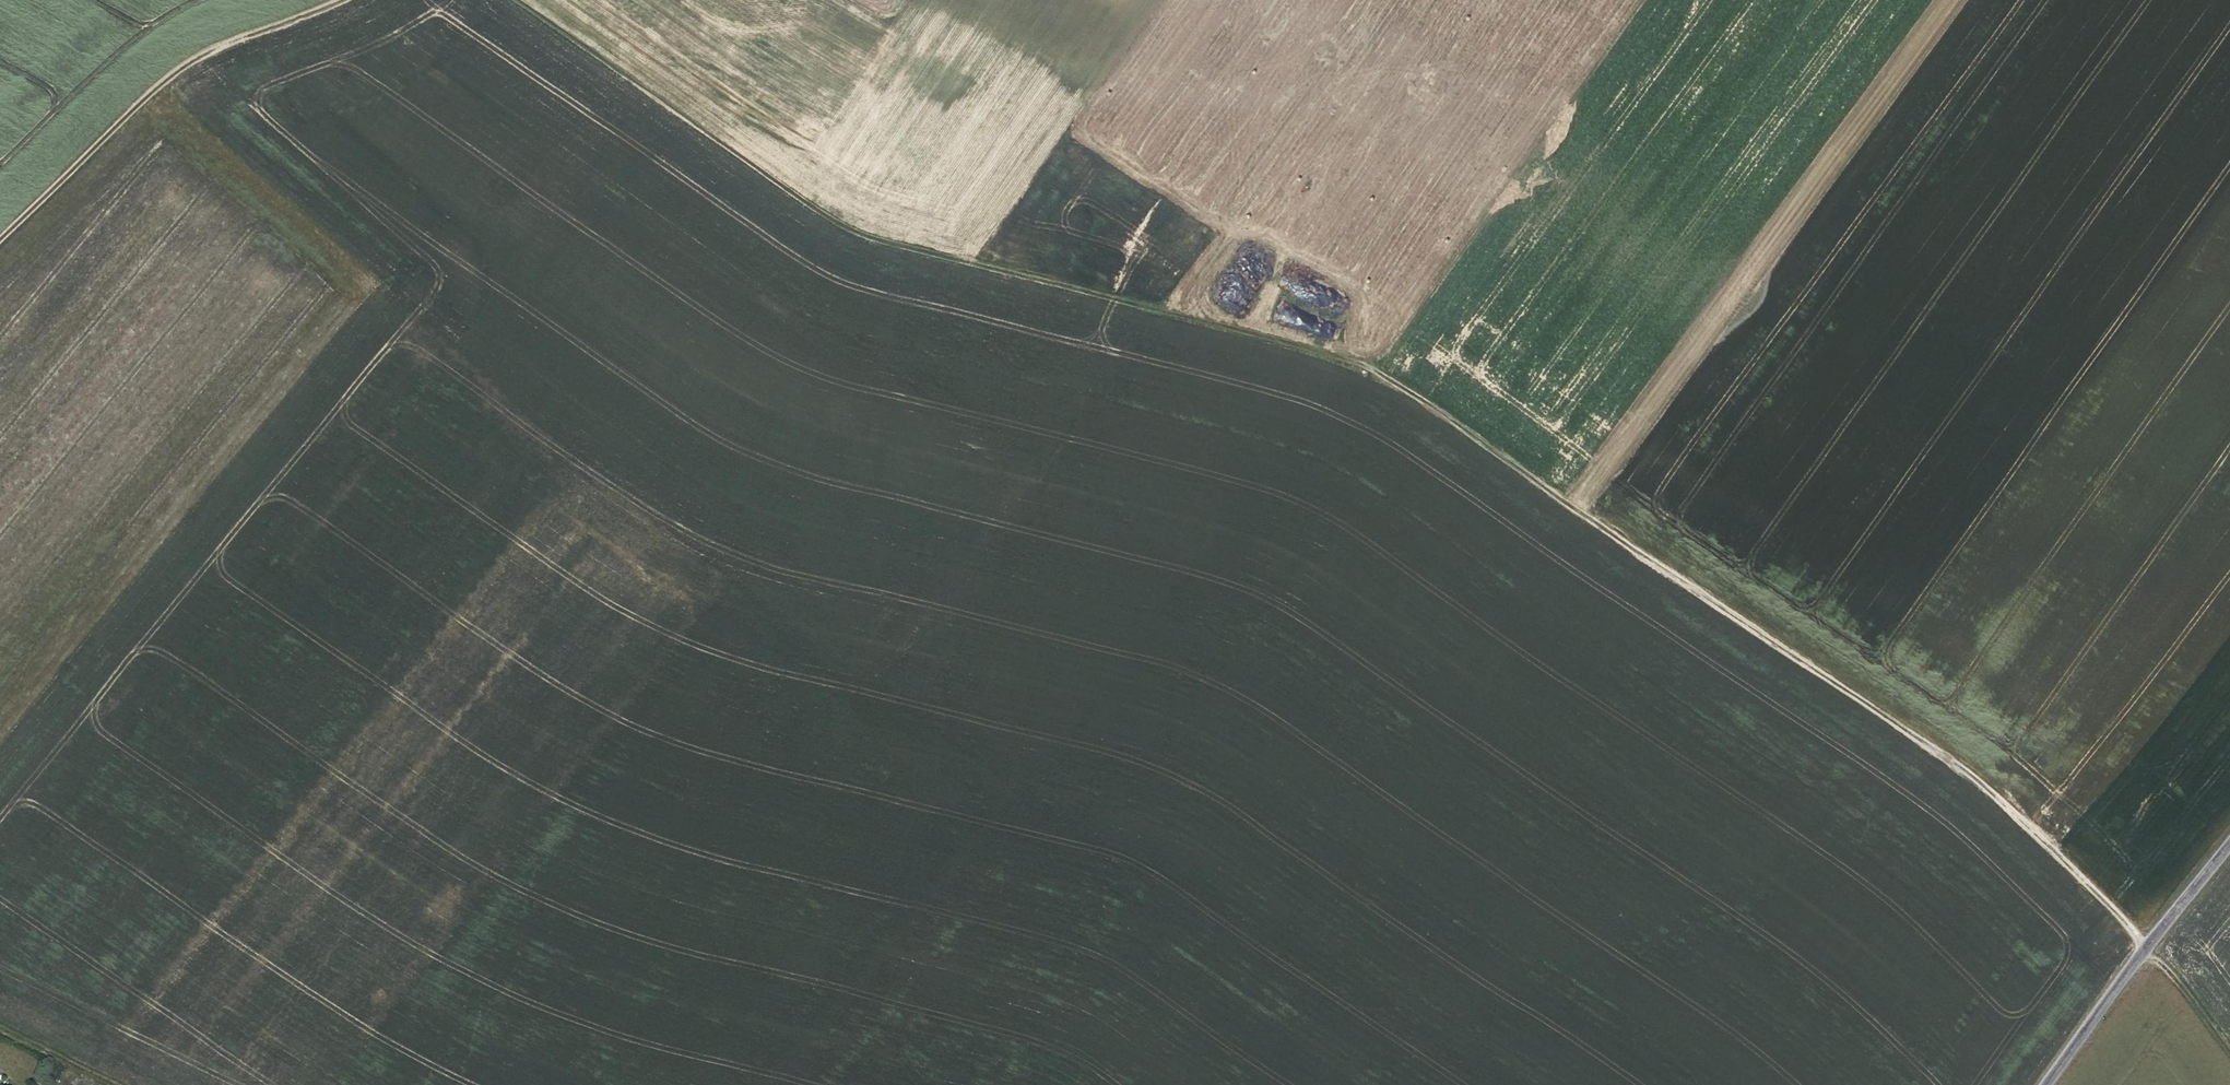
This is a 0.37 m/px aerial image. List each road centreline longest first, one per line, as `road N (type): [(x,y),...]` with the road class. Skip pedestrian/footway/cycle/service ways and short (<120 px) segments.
road 1 (track): [(347,0),(169,77),(0,236)]
road 2 (tertiary): [(2229,840),(2040,1084)]
road 3 (track): [(112,1084),(0,1029)]

